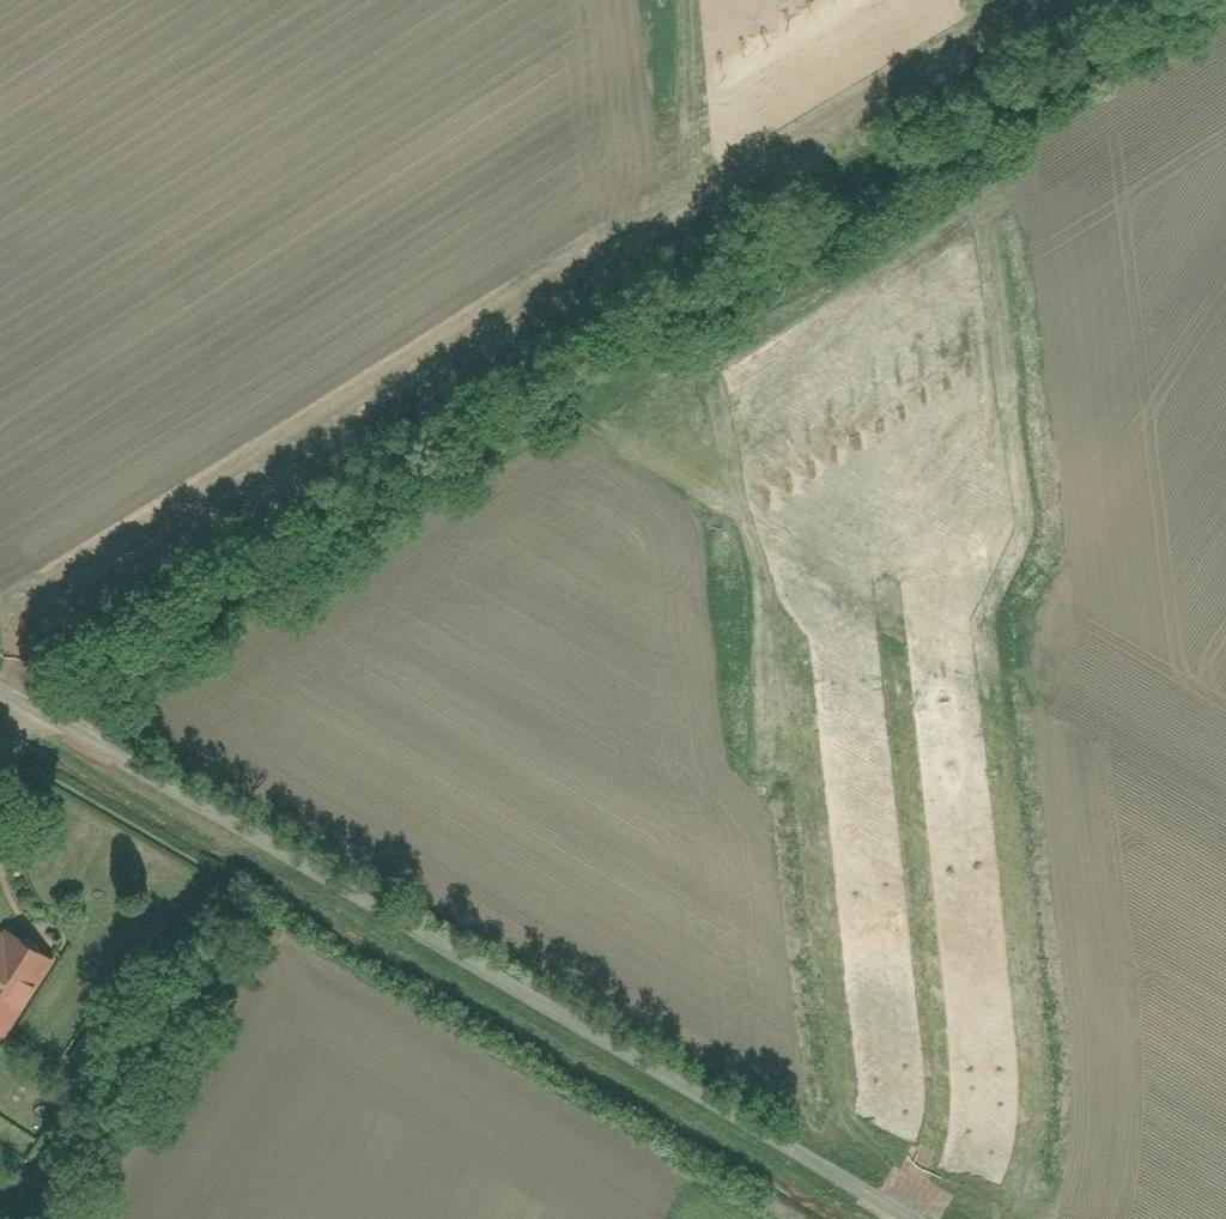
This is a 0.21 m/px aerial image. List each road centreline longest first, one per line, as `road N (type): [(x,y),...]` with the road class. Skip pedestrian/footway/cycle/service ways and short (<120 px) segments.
road 1 (track): [(0,681),(920,1218)]

